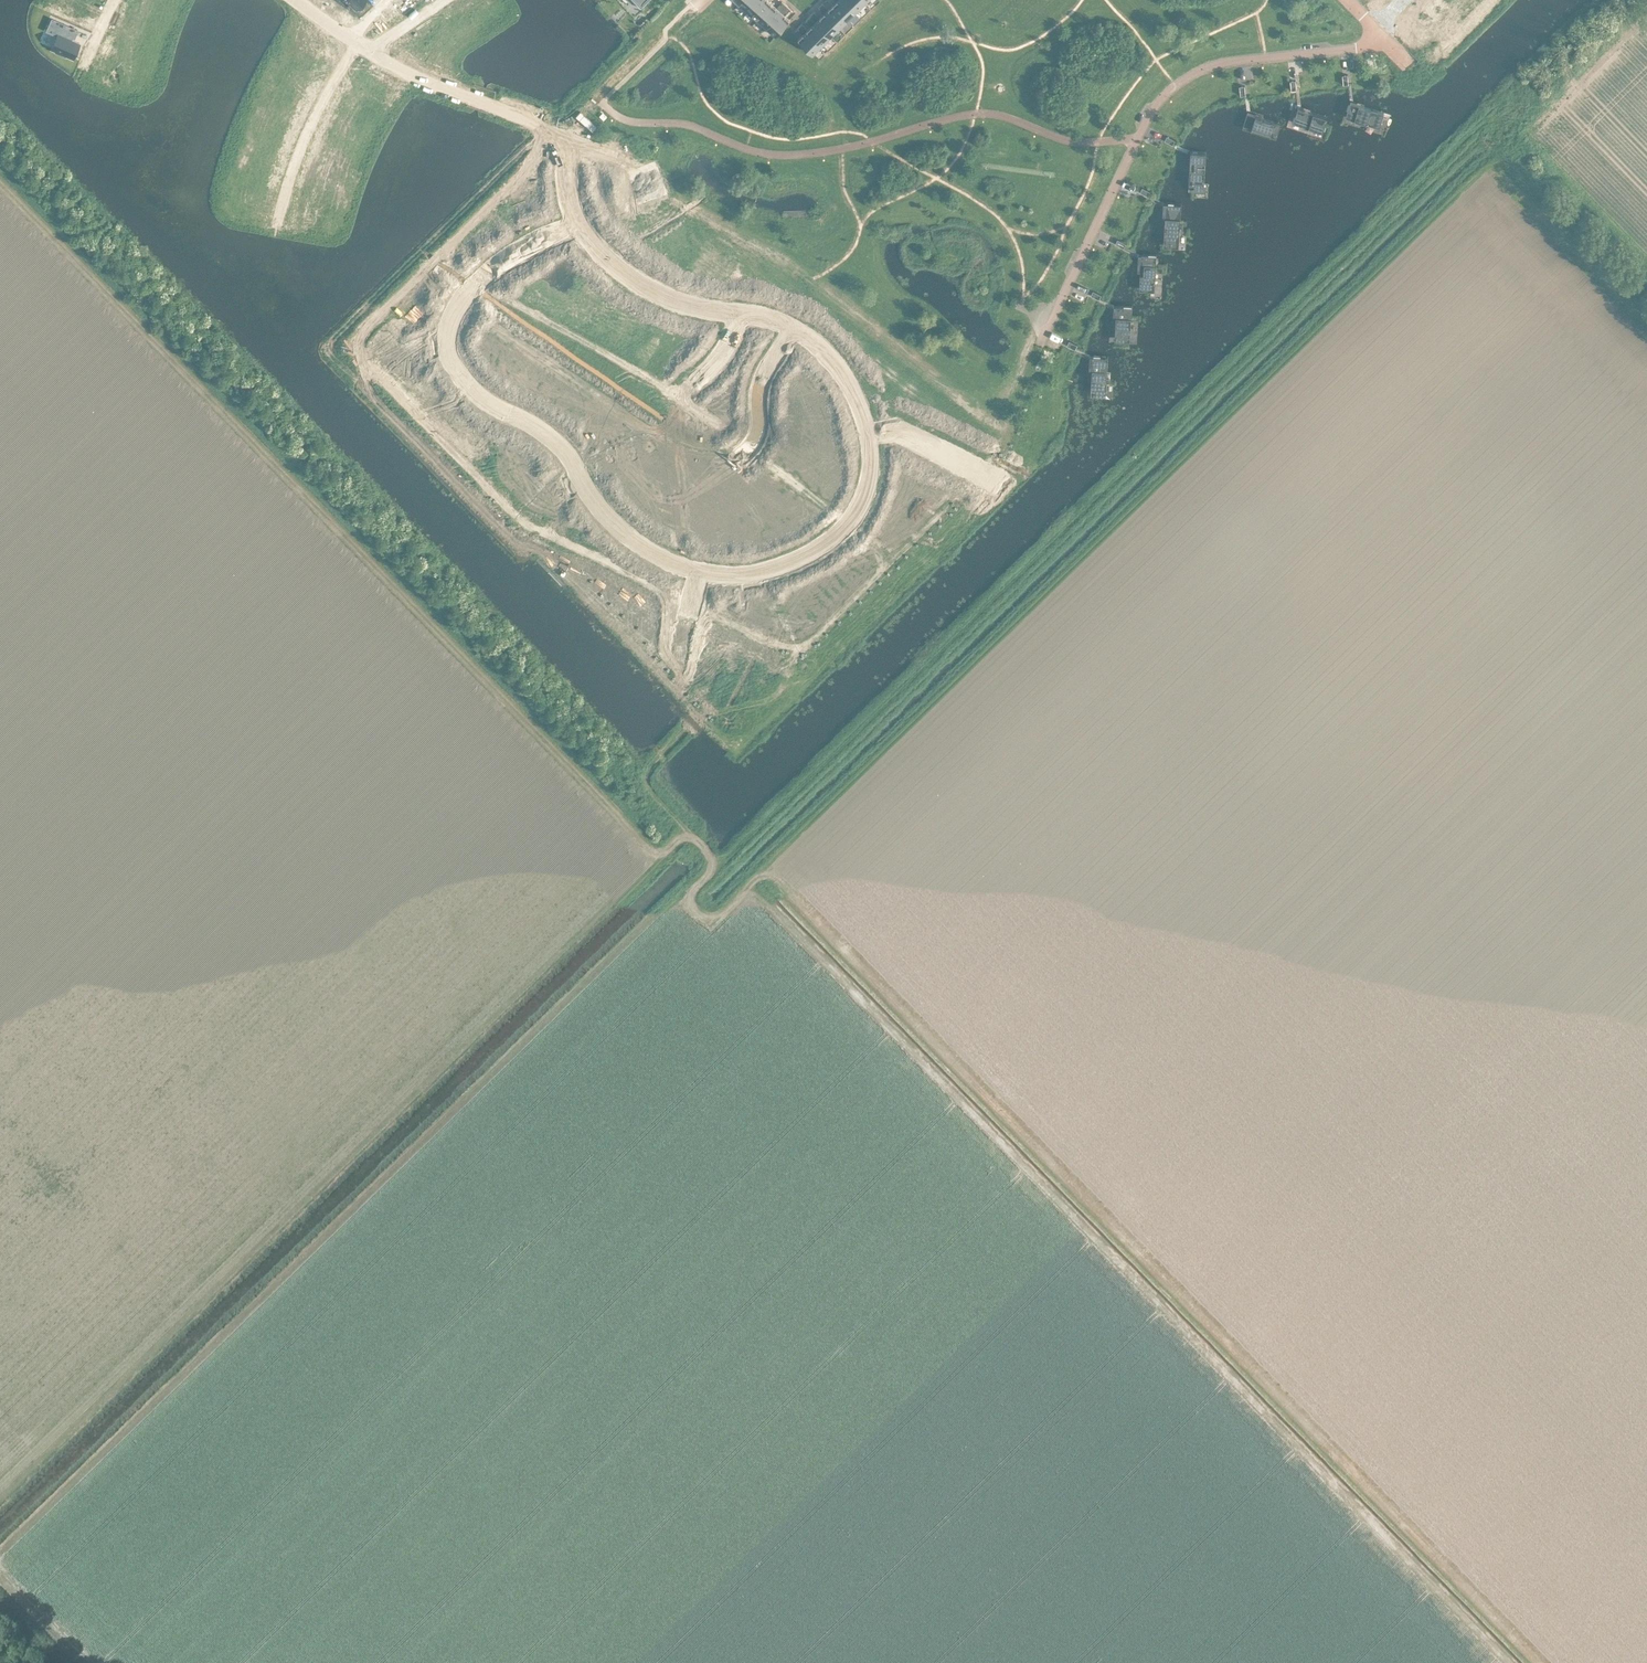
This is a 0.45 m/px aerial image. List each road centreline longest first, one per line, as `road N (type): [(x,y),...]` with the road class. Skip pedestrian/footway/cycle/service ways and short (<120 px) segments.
road 1 (residential): [(866,432),(863,505),(802,557),(713,574),(630,540),(554,448),(476,399),(440,342),(460,288),(521,242),(578,218)]
road 2 (residential): [(1040,340),(1134,140),(1169,88),(1222,59),(1381,38)]
road 3 (unknown): [(514,531),(575,474),(638,442),(701,454),(745,442),(765,363),(802,330)]
road 4 (residential): [(578,218),(609,259),(651,285),(746,309),(823,344),(862,405),(866,432)]
road 5 (residential): [(1596,262),(1381,38)]
road 6 (residential): [(566,133),(414,75),(356,41)]
road 7 (residential): [(356,41),(312,112),(275,220)]
road 8 (residential): [(866,432),(893,428),(979,474)]

